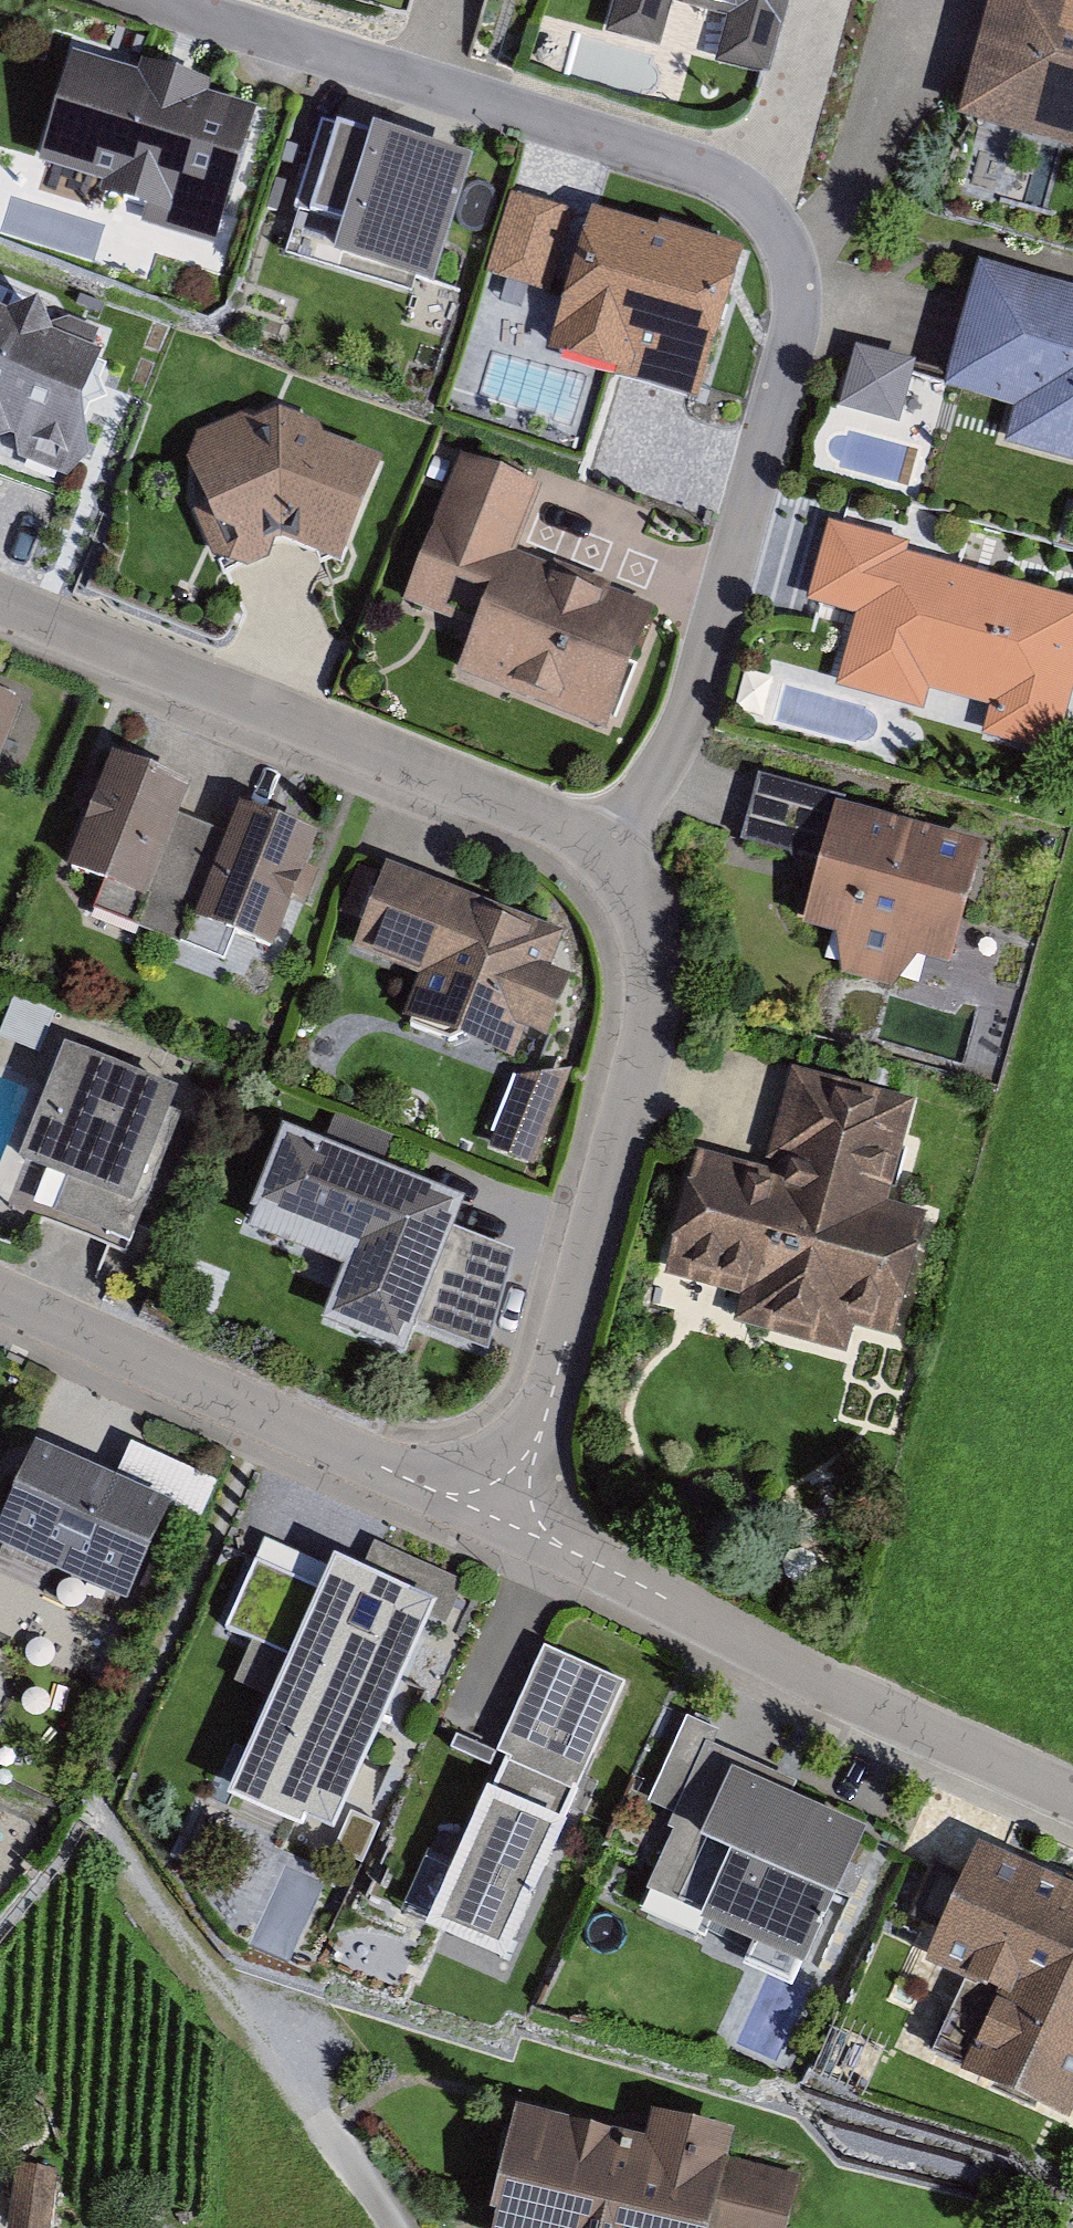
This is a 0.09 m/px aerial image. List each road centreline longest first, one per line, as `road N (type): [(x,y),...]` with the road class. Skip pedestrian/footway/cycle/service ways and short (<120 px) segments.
road 1 (residential): [(602,850),(688,722),(792,335),(795,299),(779,235),(758,203),(723,177),(155,0)]
road 2 (residential): [(509,1499),(541,1438),(653,1008),(656,964),(641,903),(602,850)]
road 3 (residential): [(602,850),(557,823),(0,602)]
road 4 (residential): [(509,1499),(560,1546),(847,1692),(1072,1793)]
road 5 (residential): [(0,1296),(444,1495),(509,1499)]

